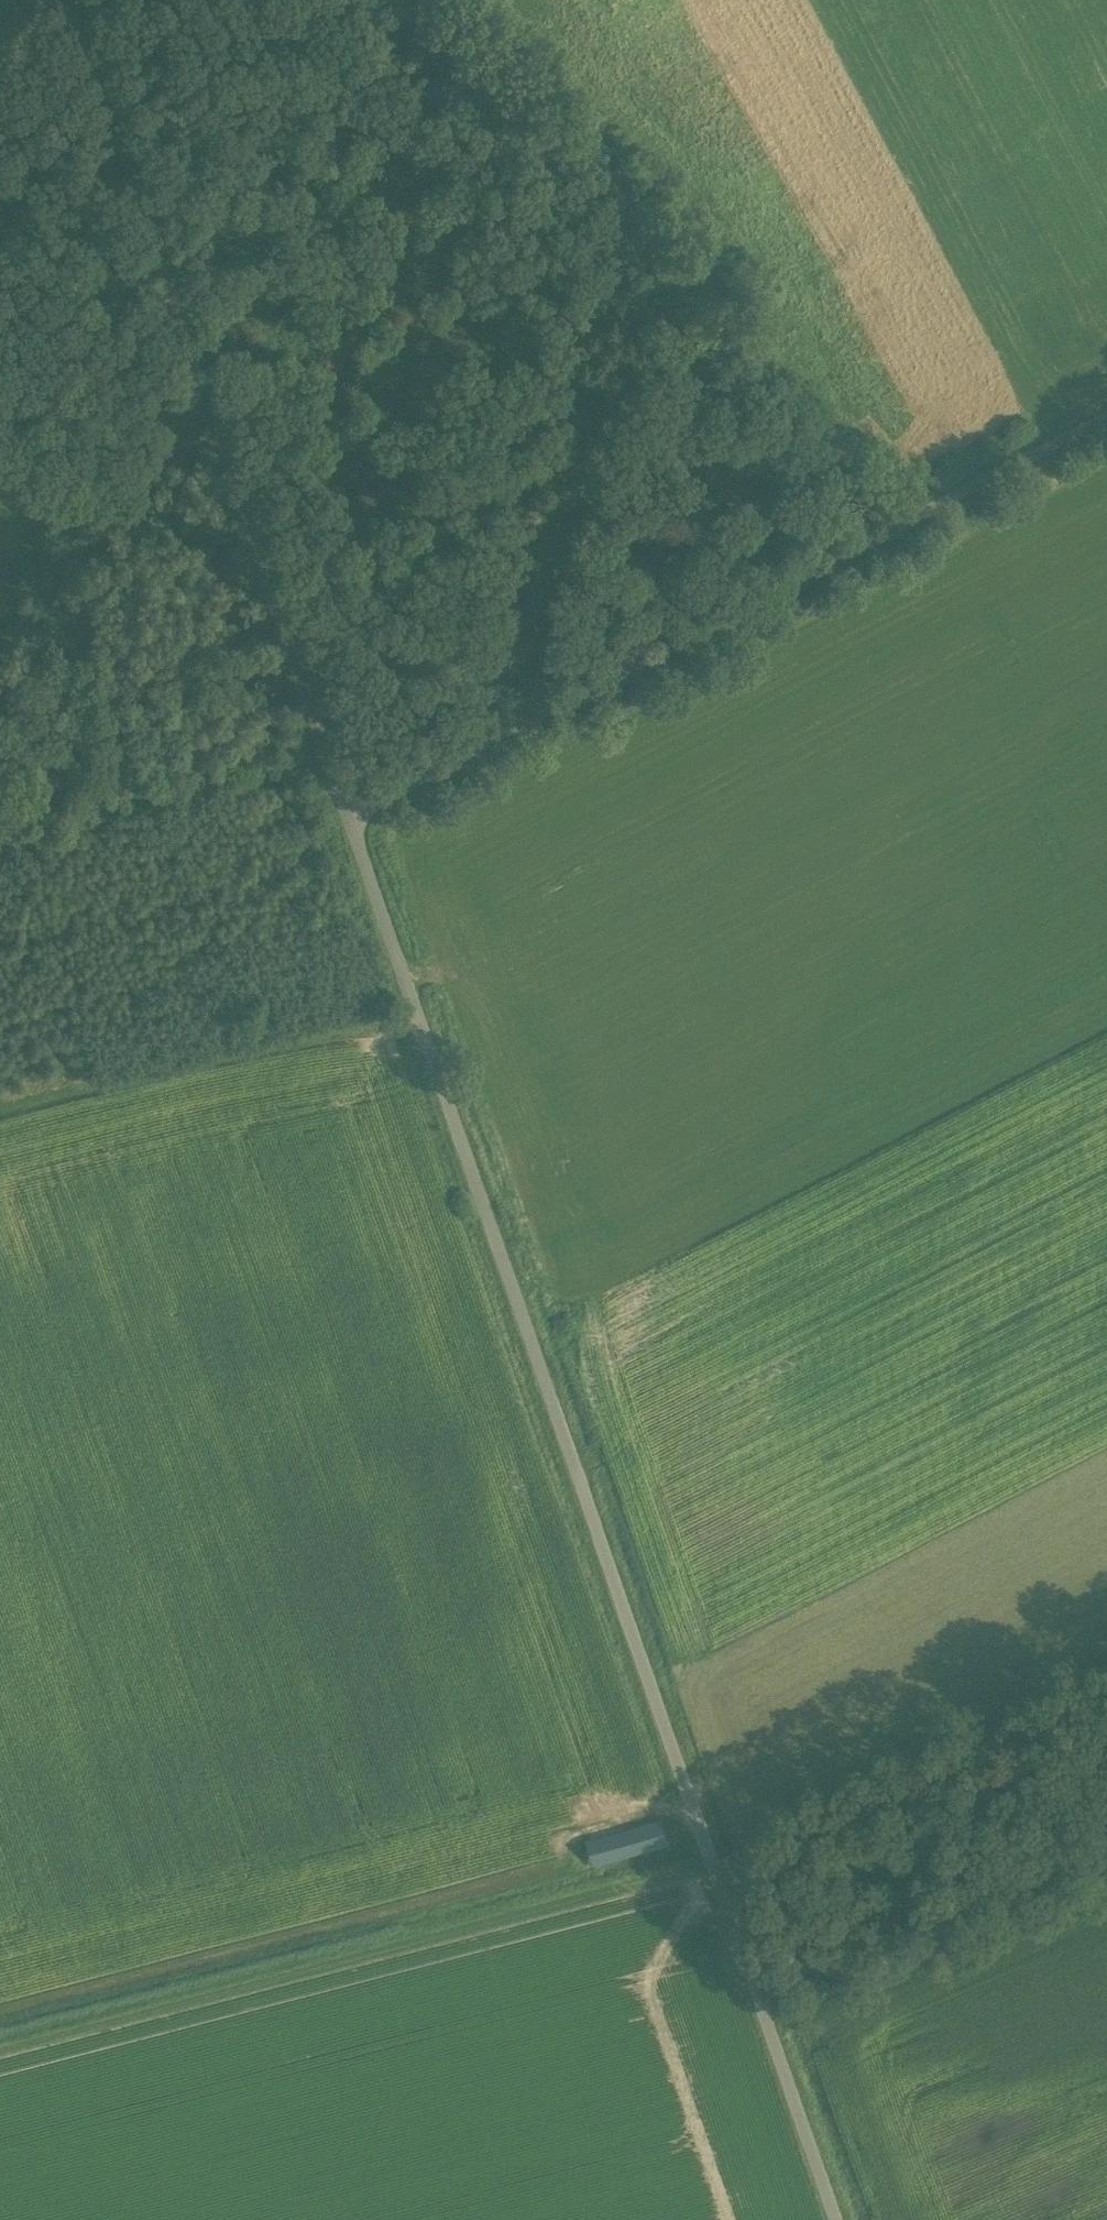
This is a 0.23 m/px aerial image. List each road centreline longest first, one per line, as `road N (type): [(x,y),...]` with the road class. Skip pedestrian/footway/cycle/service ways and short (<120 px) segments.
road 1 (unclassified): [(835,2219),(344,805)]
road 2 (unclassified): [(1106,403),(344,805)]
road 3 (unclassified): [(344,805),(65,0)]

